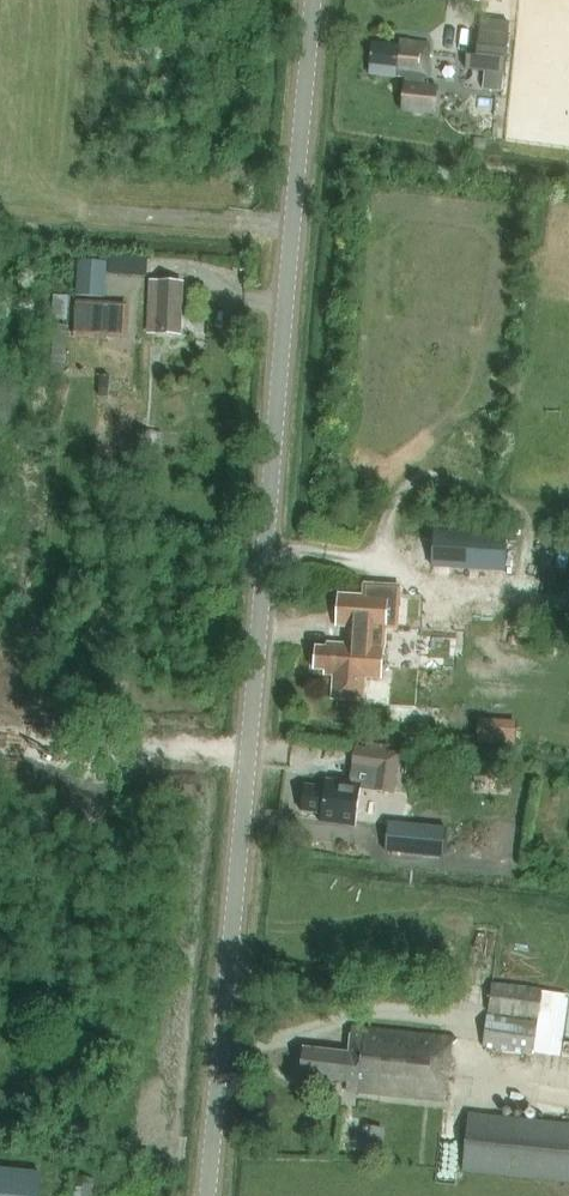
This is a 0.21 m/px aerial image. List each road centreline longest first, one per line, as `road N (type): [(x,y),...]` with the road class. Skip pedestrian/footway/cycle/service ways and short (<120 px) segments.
road 1 (secondary): [(206,1195),(314,0)]

